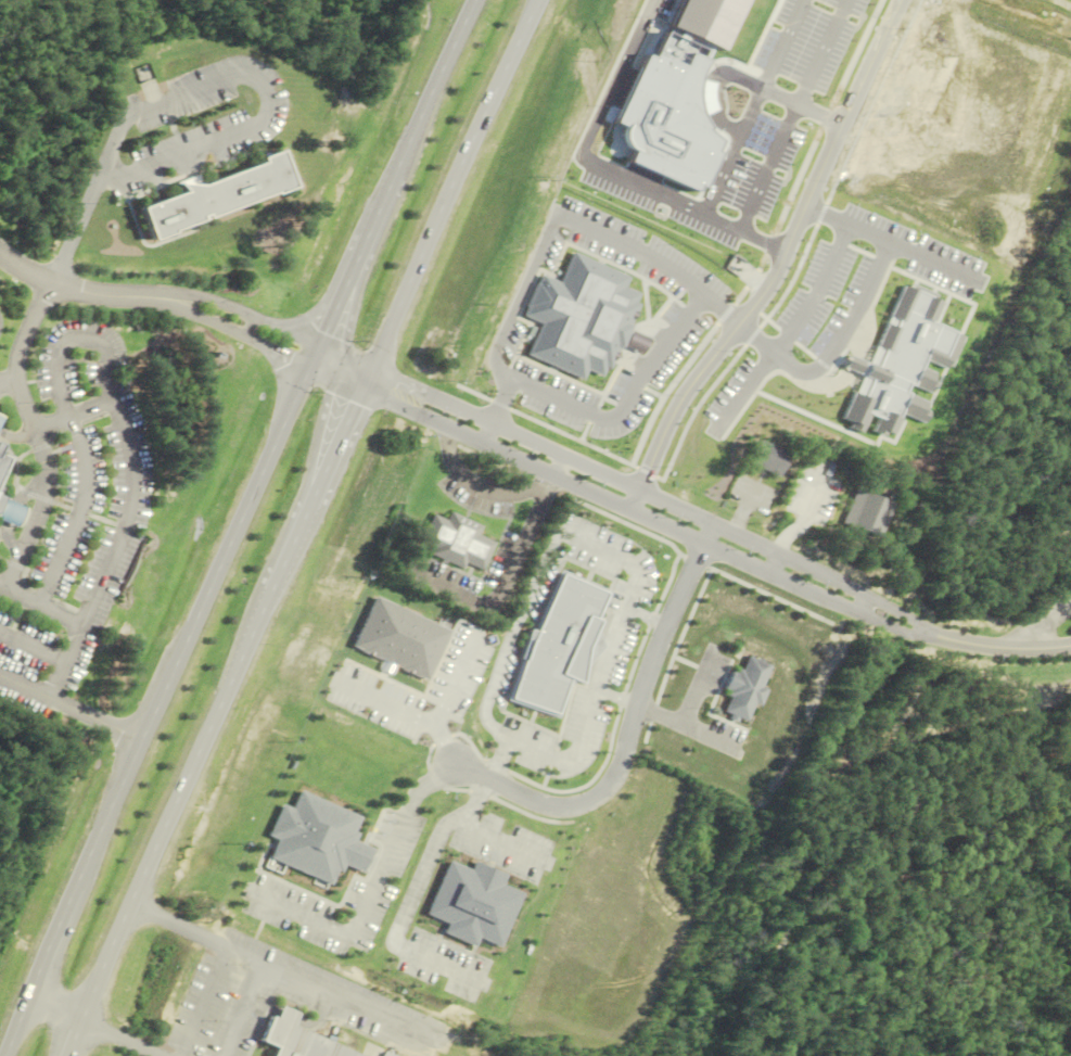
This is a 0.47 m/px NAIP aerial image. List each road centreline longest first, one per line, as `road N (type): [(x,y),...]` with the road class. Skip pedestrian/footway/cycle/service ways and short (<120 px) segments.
road 1 (residential): [(309,366),(866,619),(966,642)]
road 2 (residential): [(966,642),(370,369)]
road 3 (residential): [(629,510),(674,408),(775,280),(909,0)]
road 4 (primary): [(309,366),(76,880)]
road 5 (primary): [(79,1022),(303,520)]
road 6 (residential): [(712,523),(604,791),(579,806),(549,807),(456,767)]
road 7 (primary): [(370,369),(537,0)]
road 8 (residential): [(370,369),(211,300),(145,297)]
road 9 (primary): [(474,0),(383,202)]
road 10 (primary): [(383,202),(309,366)]
road 11 (residential): [(145,297),(309,366)]
road 12 (primary): [(303,520),(370,369)]
road 13 (residential): [(0,256),(50,284),(145,297)]
road 14 (primary): [(76,880),(27,1000)]

